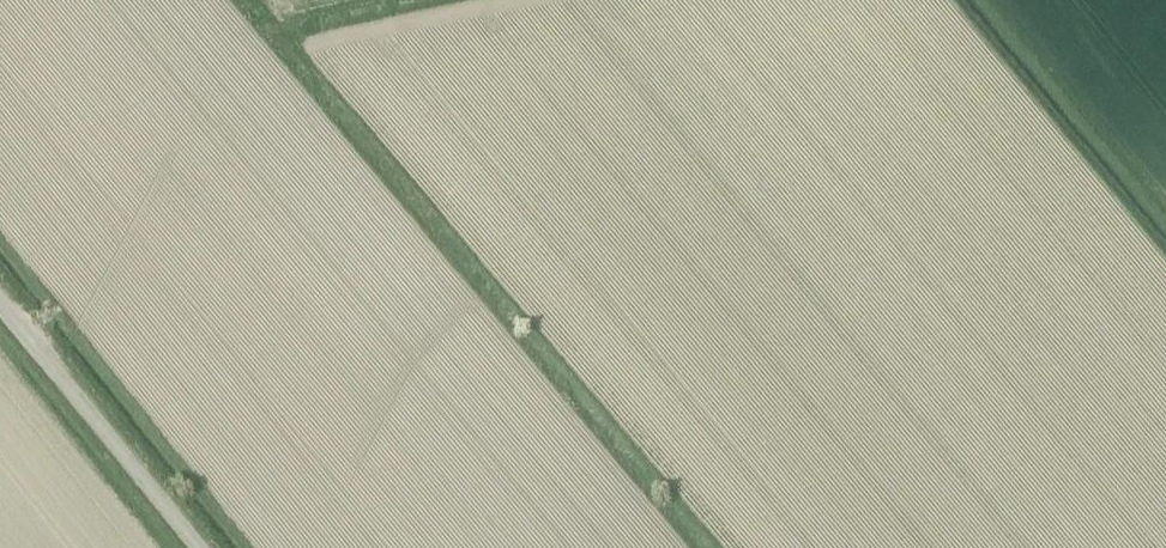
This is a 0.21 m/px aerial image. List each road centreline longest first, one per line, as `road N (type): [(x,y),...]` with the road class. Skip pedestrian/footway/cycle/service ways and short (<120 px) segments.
road 1 (unclassified): [(199,547),(0,300)]

